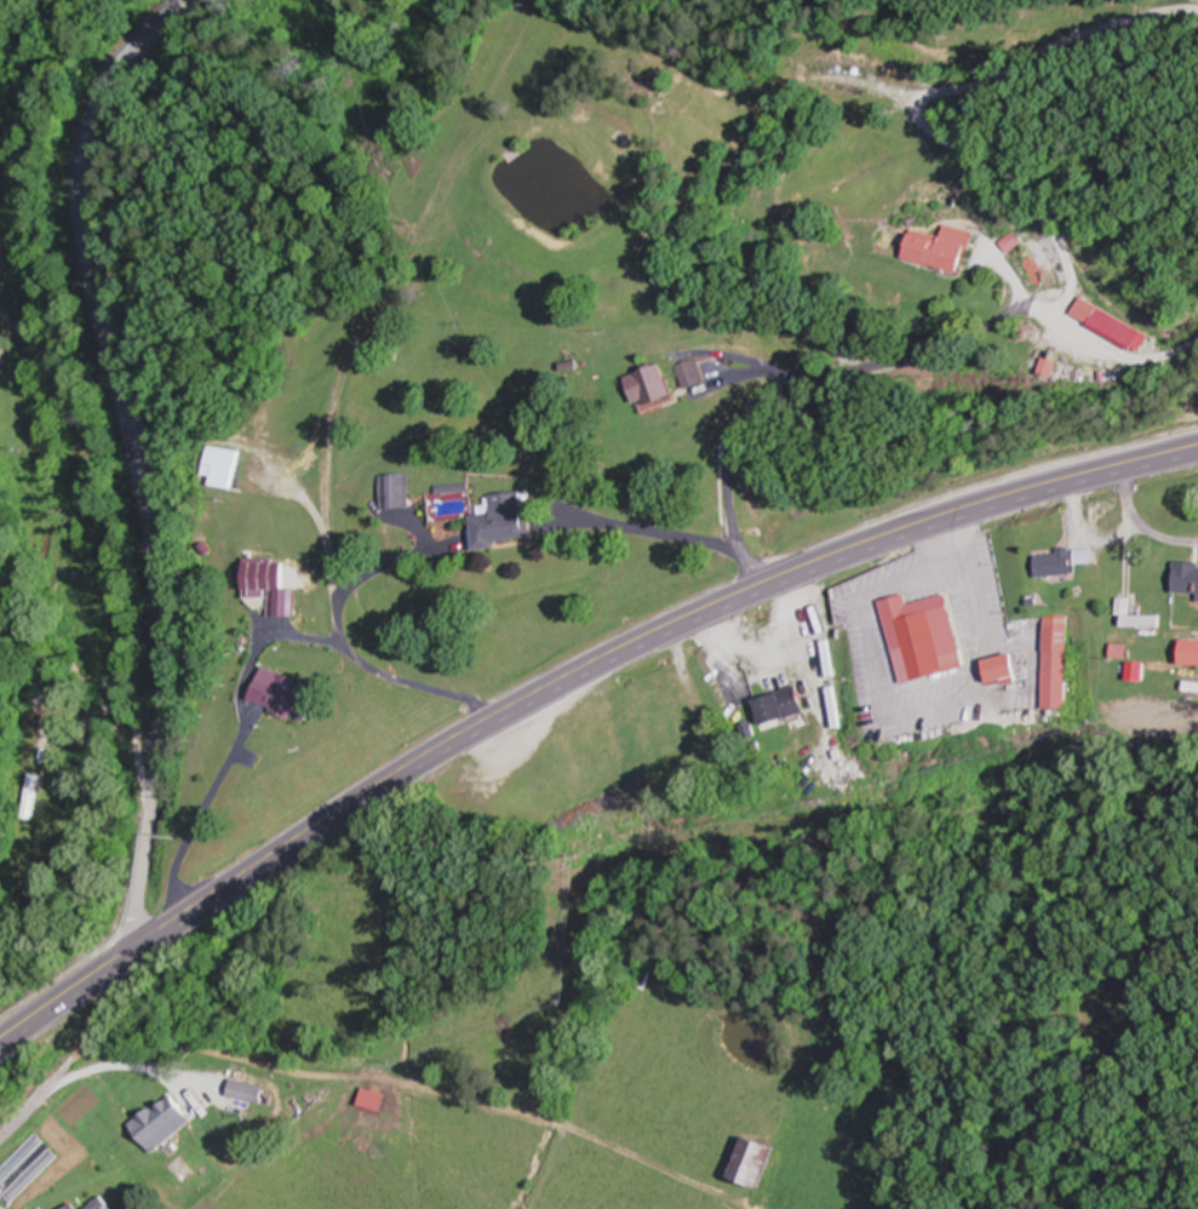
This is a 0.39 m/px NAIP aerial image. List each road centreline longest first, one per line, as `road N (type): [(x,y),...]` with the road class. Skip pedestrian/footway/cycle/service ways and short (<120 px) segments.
road 1 (primary): [(0,1044),(420,760),(649,635),(924,522),(1197,445)]
road 2 (tertiary): [(138,947),(165,649),(150,518),(91,181),(116,91),(190,0)]

